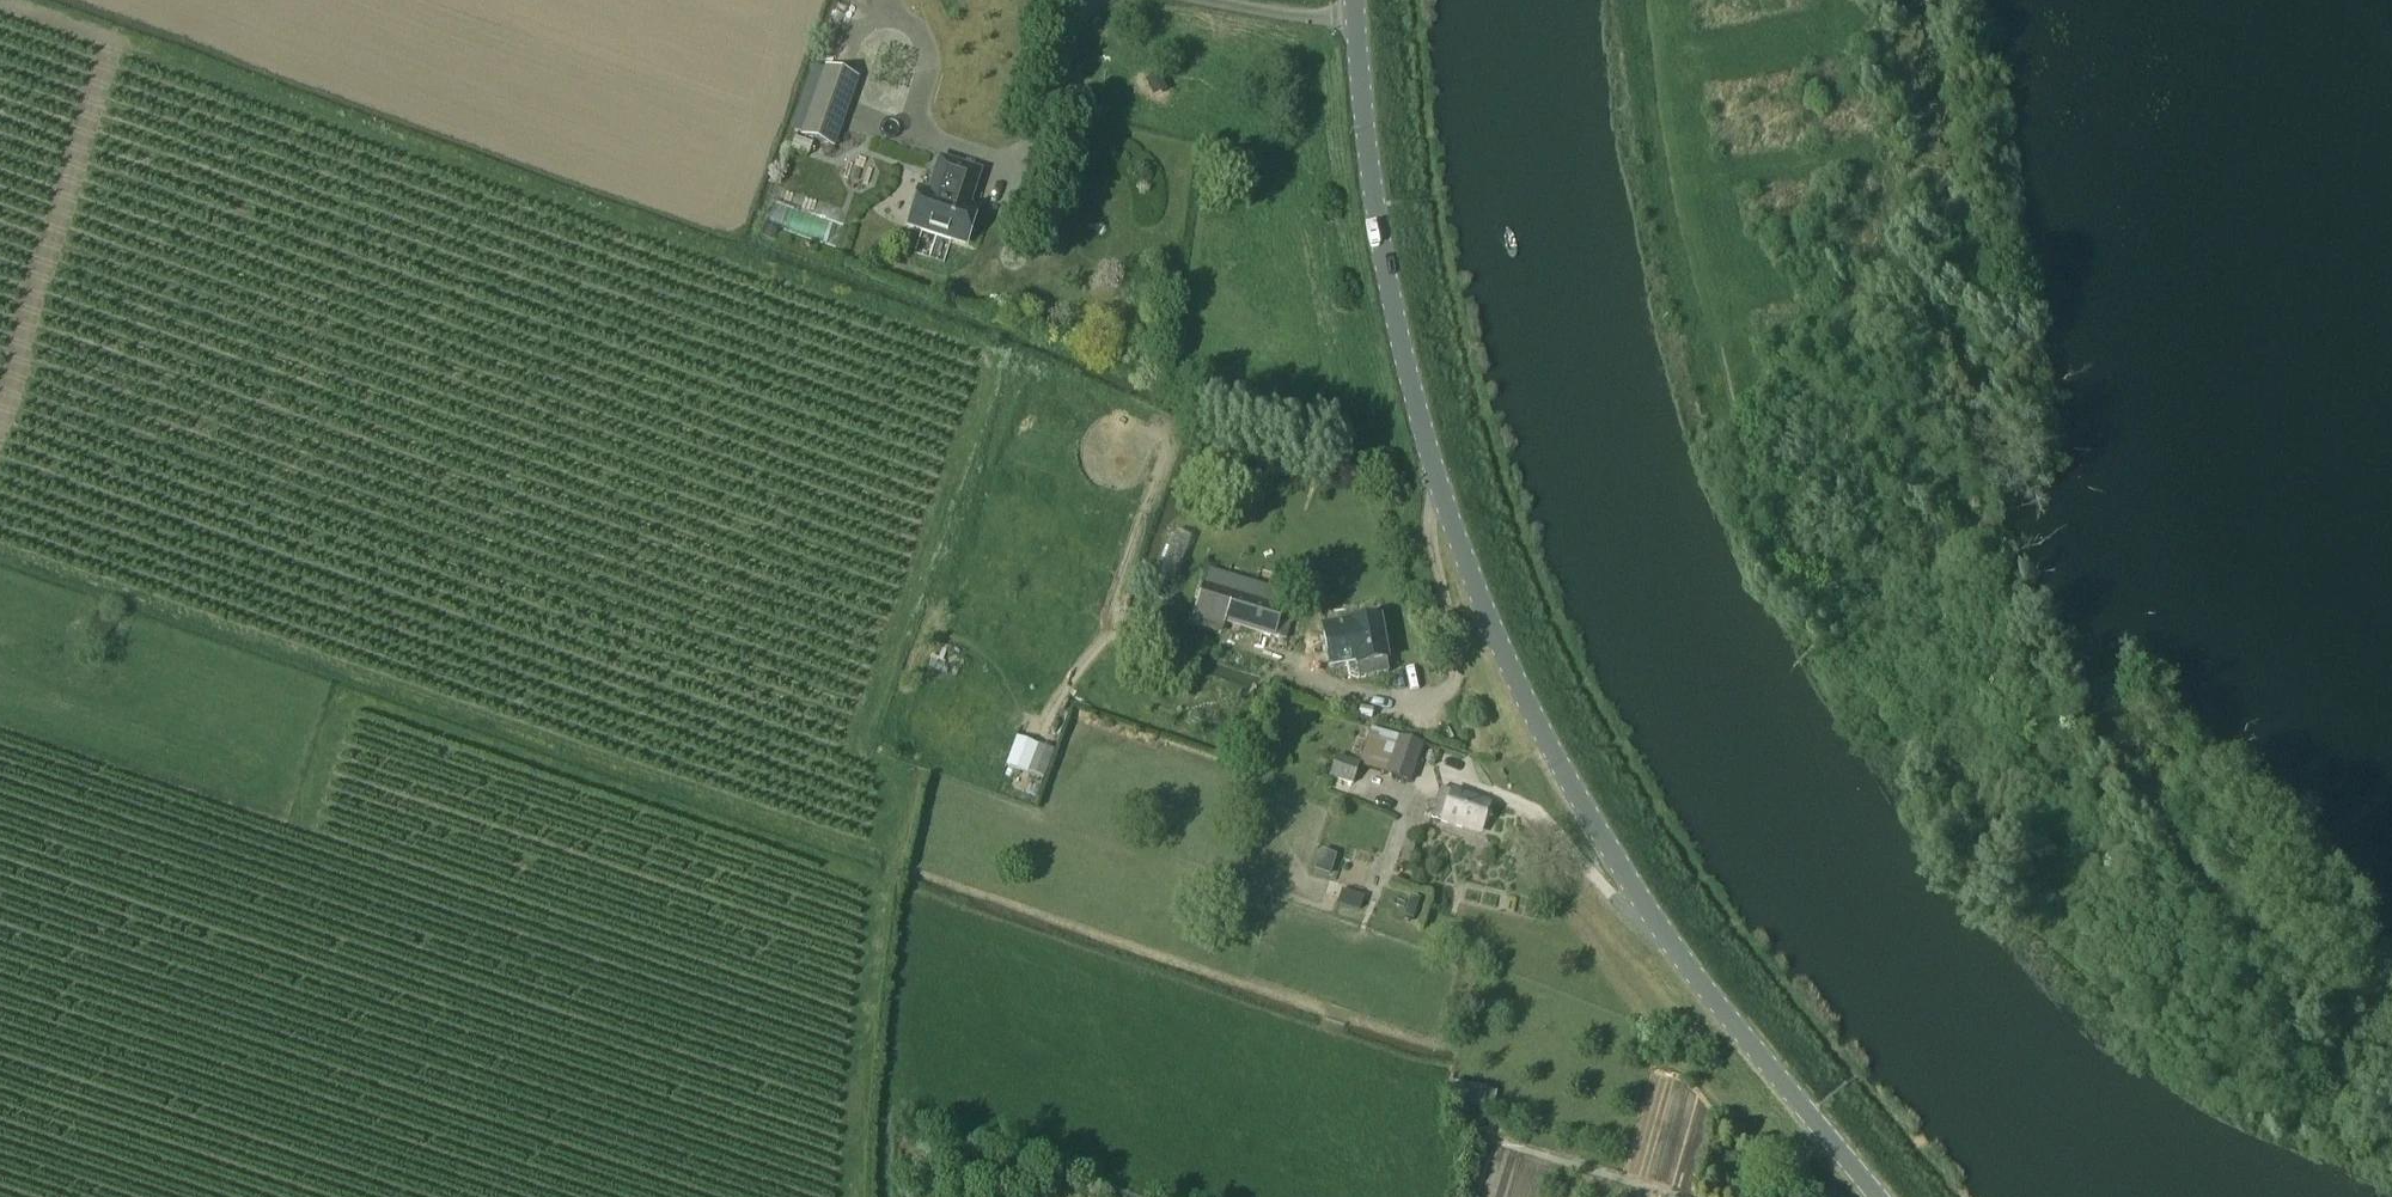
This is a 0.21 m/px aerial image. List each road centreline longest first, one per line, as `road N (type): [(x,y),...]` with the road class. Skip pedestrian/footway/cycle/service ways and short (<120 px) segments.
road 1 (tertiary): [(1879,1196),(1653,917),(1508,667),(1432,466),(1392,303),(1362,127),(1354,0)]

